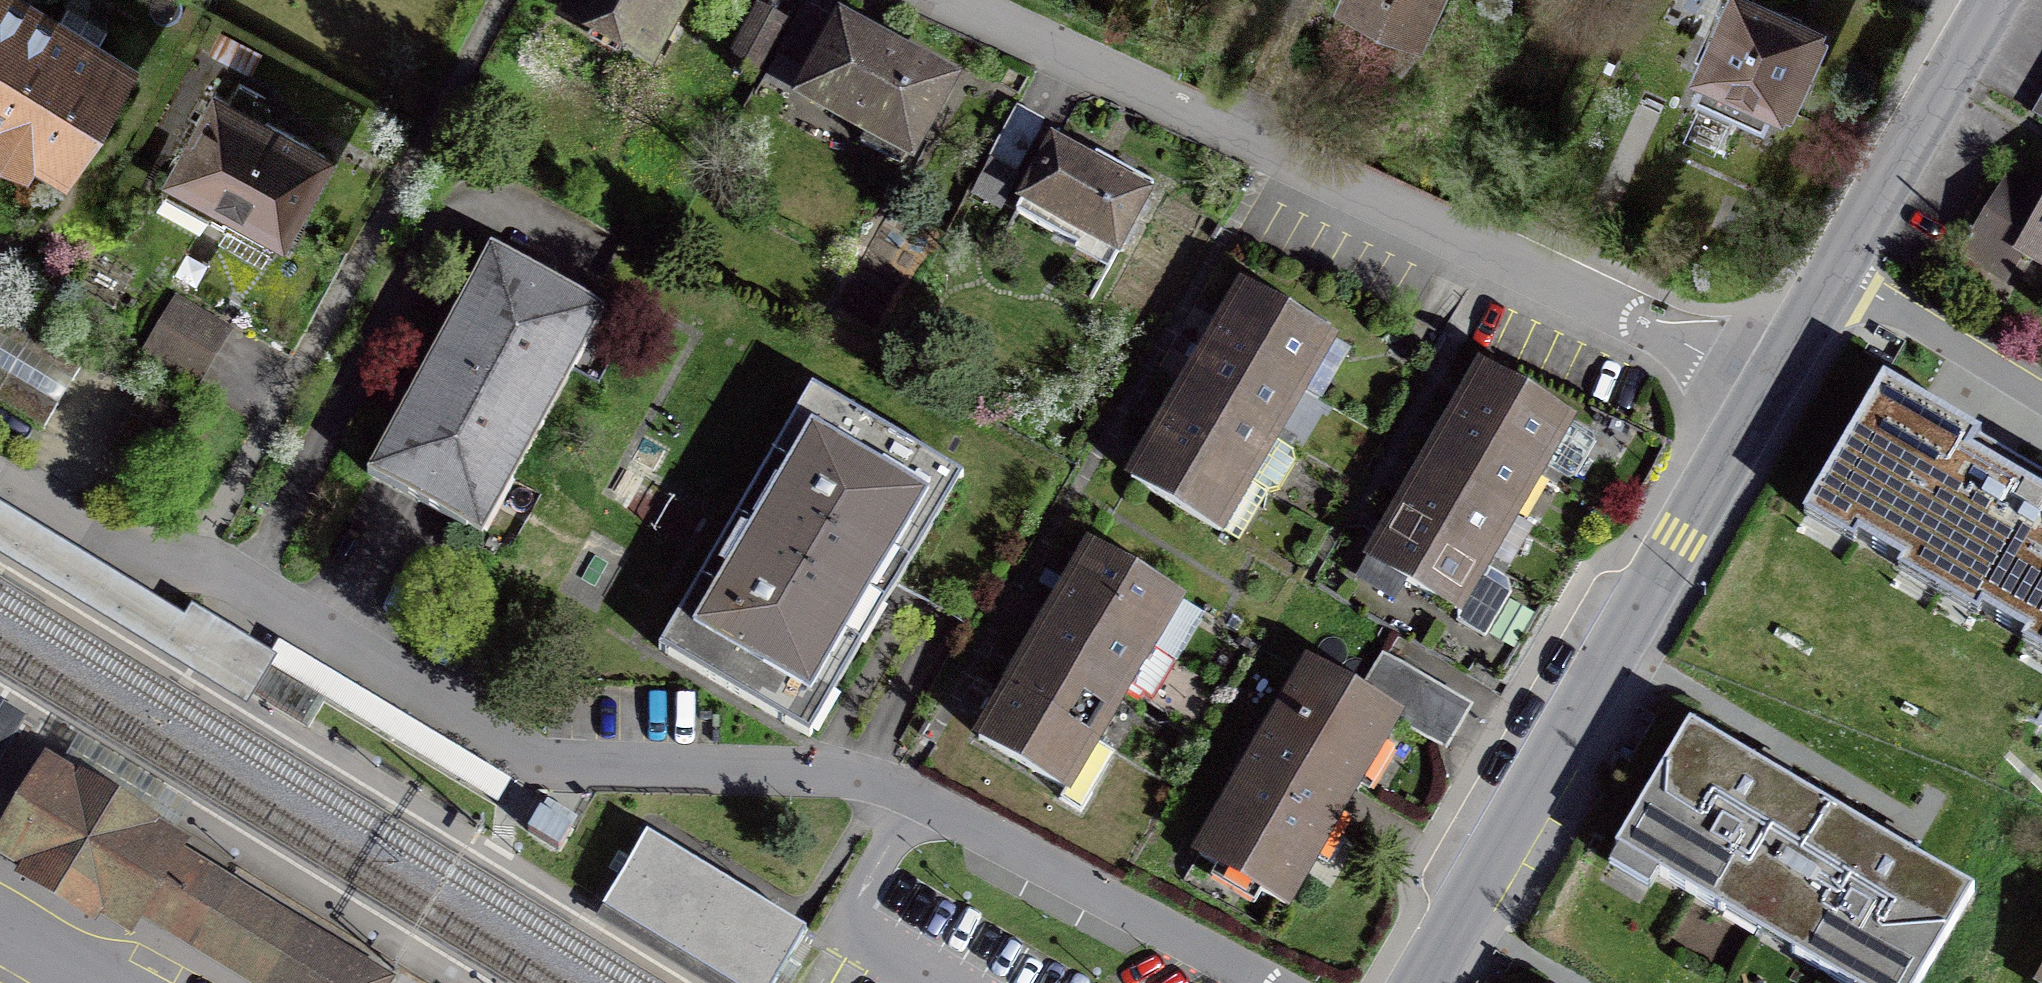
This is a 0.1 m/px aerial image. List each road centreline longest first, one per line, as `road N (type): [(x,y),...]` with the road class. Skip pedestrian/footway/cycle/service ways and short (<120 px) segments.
road 1 (residential): [(1266,982),(885,784),(833,773),(543,766),(231,575),(149,562),(0,475)]
road 2 (residential): [(942,0),(1770,386)]
road 3 (tertiary): [(1423,982),(1770,386)]
road 4 (tertiary): [(1770,386),(1996,0)]

